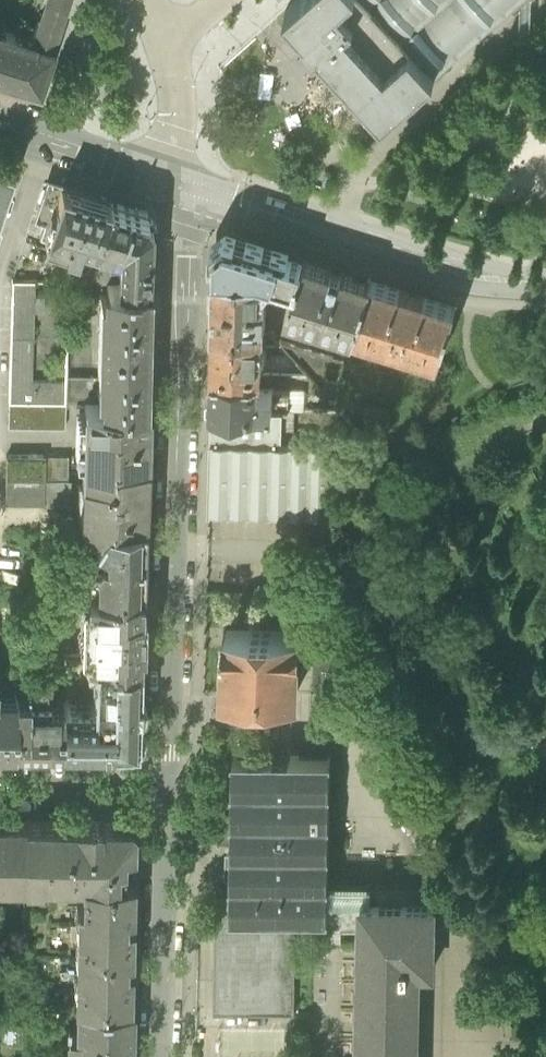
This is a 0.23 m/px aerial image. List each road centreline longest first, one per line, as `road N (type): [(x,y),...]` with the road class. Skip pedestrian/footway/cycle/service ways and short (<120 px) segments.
road 1 (residential): [(177,791),(181,183)]
road 2 (residential): [(545,288),(482,281),(396,257),(181,183)]
road 3 (residential): [(167,1056),(177,791)]
road 4 (residential): [(0,125),(181,183)]
road 5 (residential): [(177,791),(0,791)]
road 6 (residential): [(169,48),(183,133),(181,183)]

